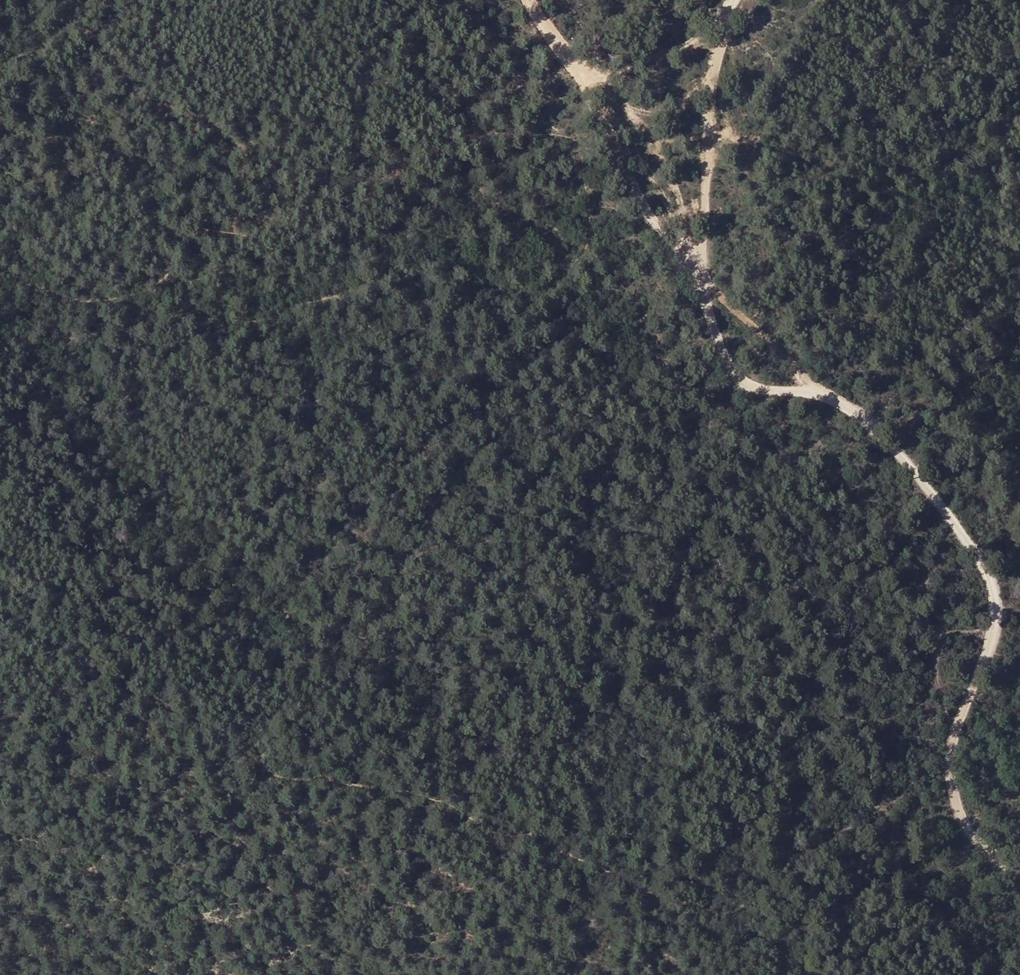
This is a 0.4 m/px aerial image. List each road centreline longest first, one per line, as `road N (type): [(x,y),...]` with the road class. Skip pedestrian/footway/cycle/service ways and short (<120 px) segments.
road 1 (track): [(1019,870),(996,862),(966,833),(941,775),(988,632),(984,574),(885,439),(850,407),(730,372),(710,333),(701,267),(675,182),(642,129),(568,59),(528,0)]
road 2 (track): [(701,267),(709,92),(734,0)]

